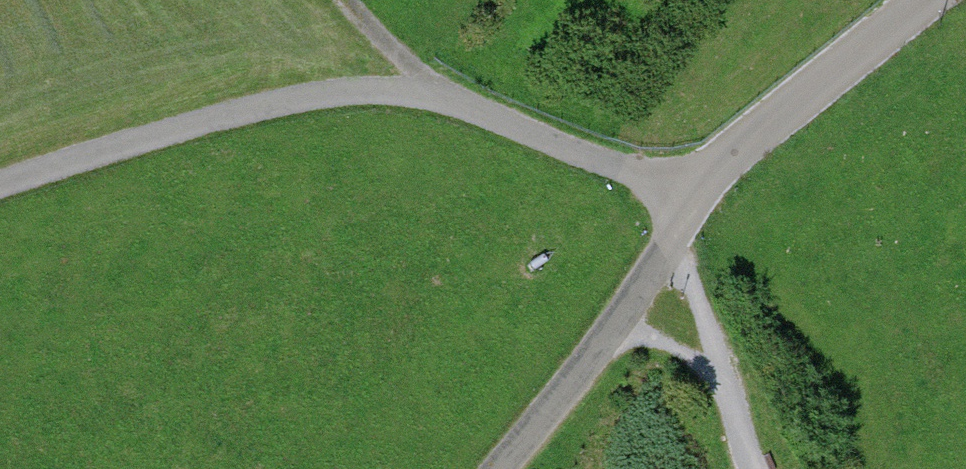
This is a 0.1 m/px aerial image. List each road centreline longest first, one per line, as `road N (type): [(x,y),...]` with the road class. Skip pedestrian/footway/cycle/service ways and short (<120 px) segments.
road 1 (track): [(685,197),(438,96),(329,89),(0,188)]
road 2 (residential): [(931,0),(685,197),(674,244),(495,468)]
road 3 (track): [(438,96),(348,0)]

